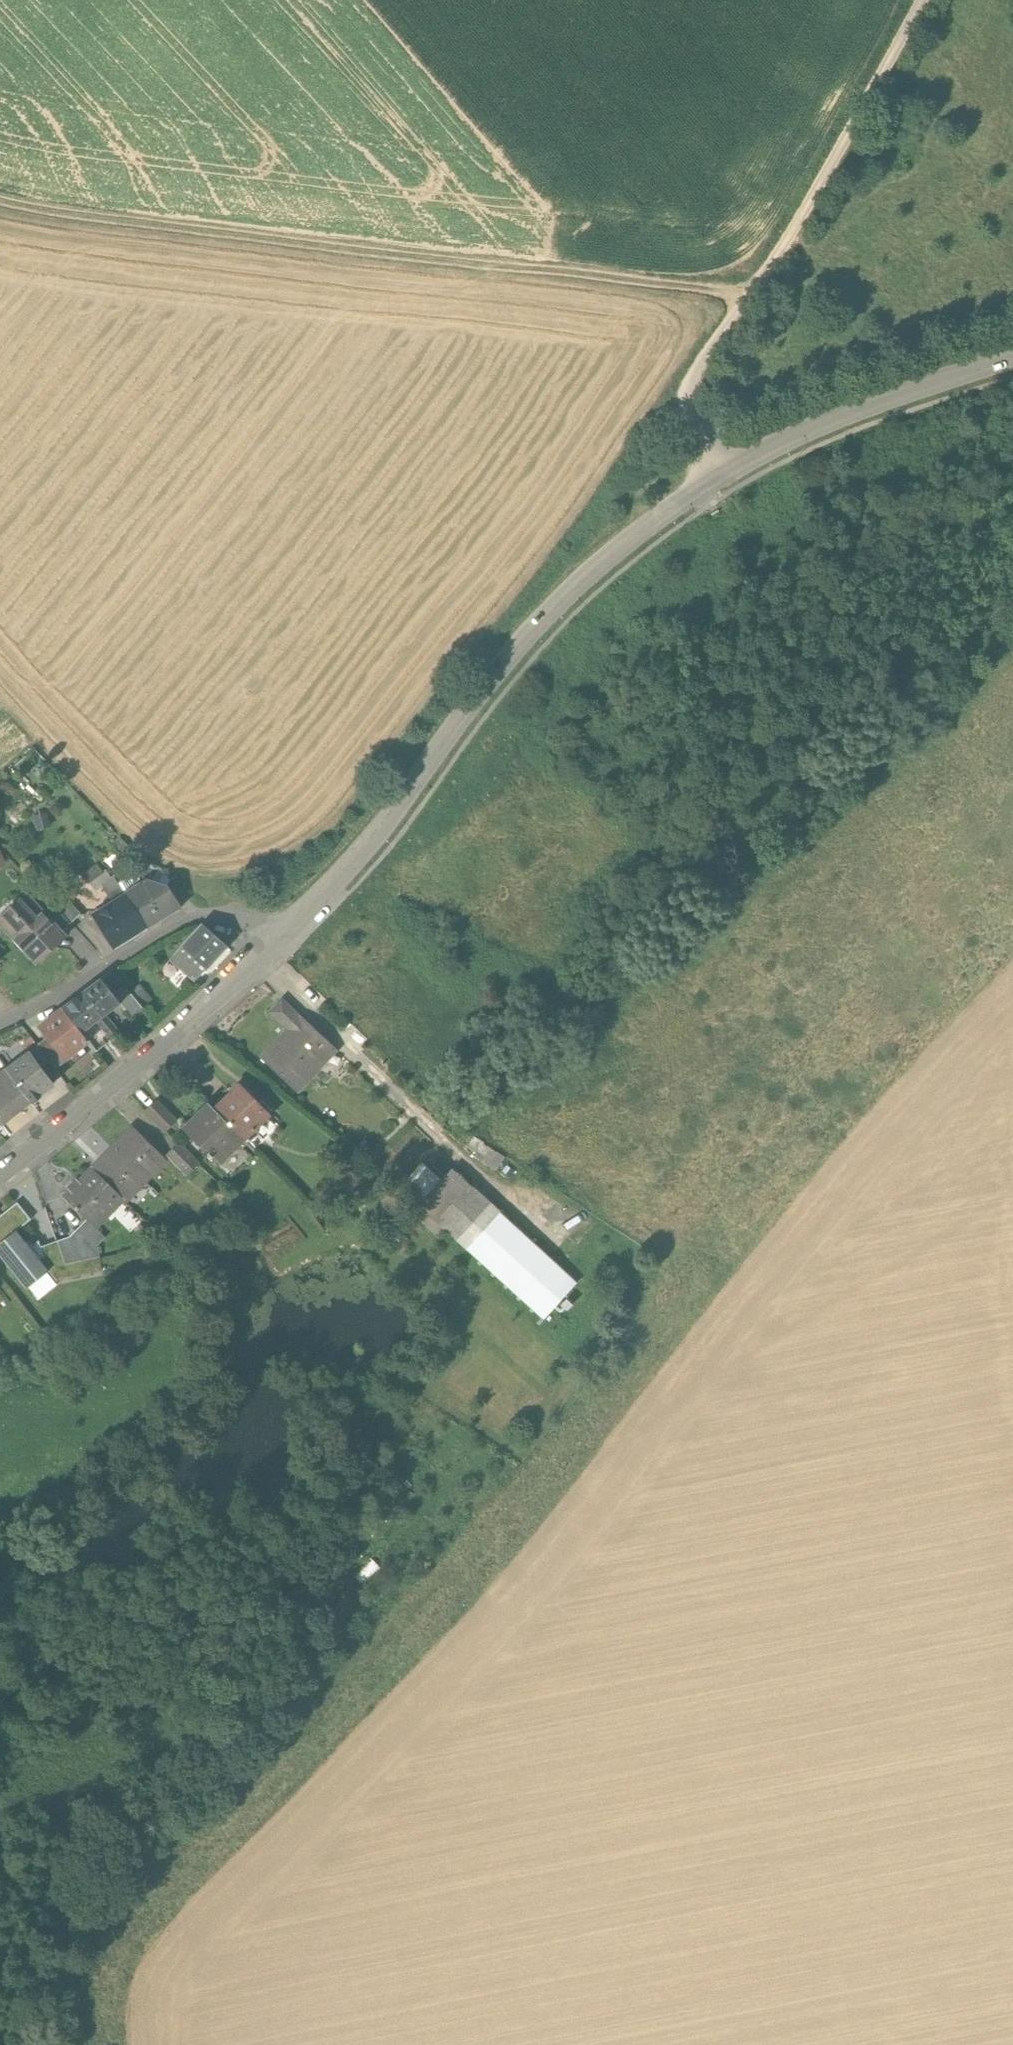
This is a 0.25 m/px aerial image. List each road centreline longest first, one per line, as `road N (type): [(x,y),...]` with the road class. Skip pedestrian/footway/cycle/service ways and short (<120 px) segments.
road 1 (tertiary): [(719,473),(612,552),(541,620),(365,848),(273,944)]
road 2 (unclassified): [(921,0),(792,232),(696,372),(692,418),(719,473)]
road 3 (tertiary): [(273,944),(190,1028),(0,1179)]
road 4 (tertiary): [(1012,357),(858,409),(719,473)]
road 5 (residential): [(273,944),(233,914),(187,916),(0,1022)]

